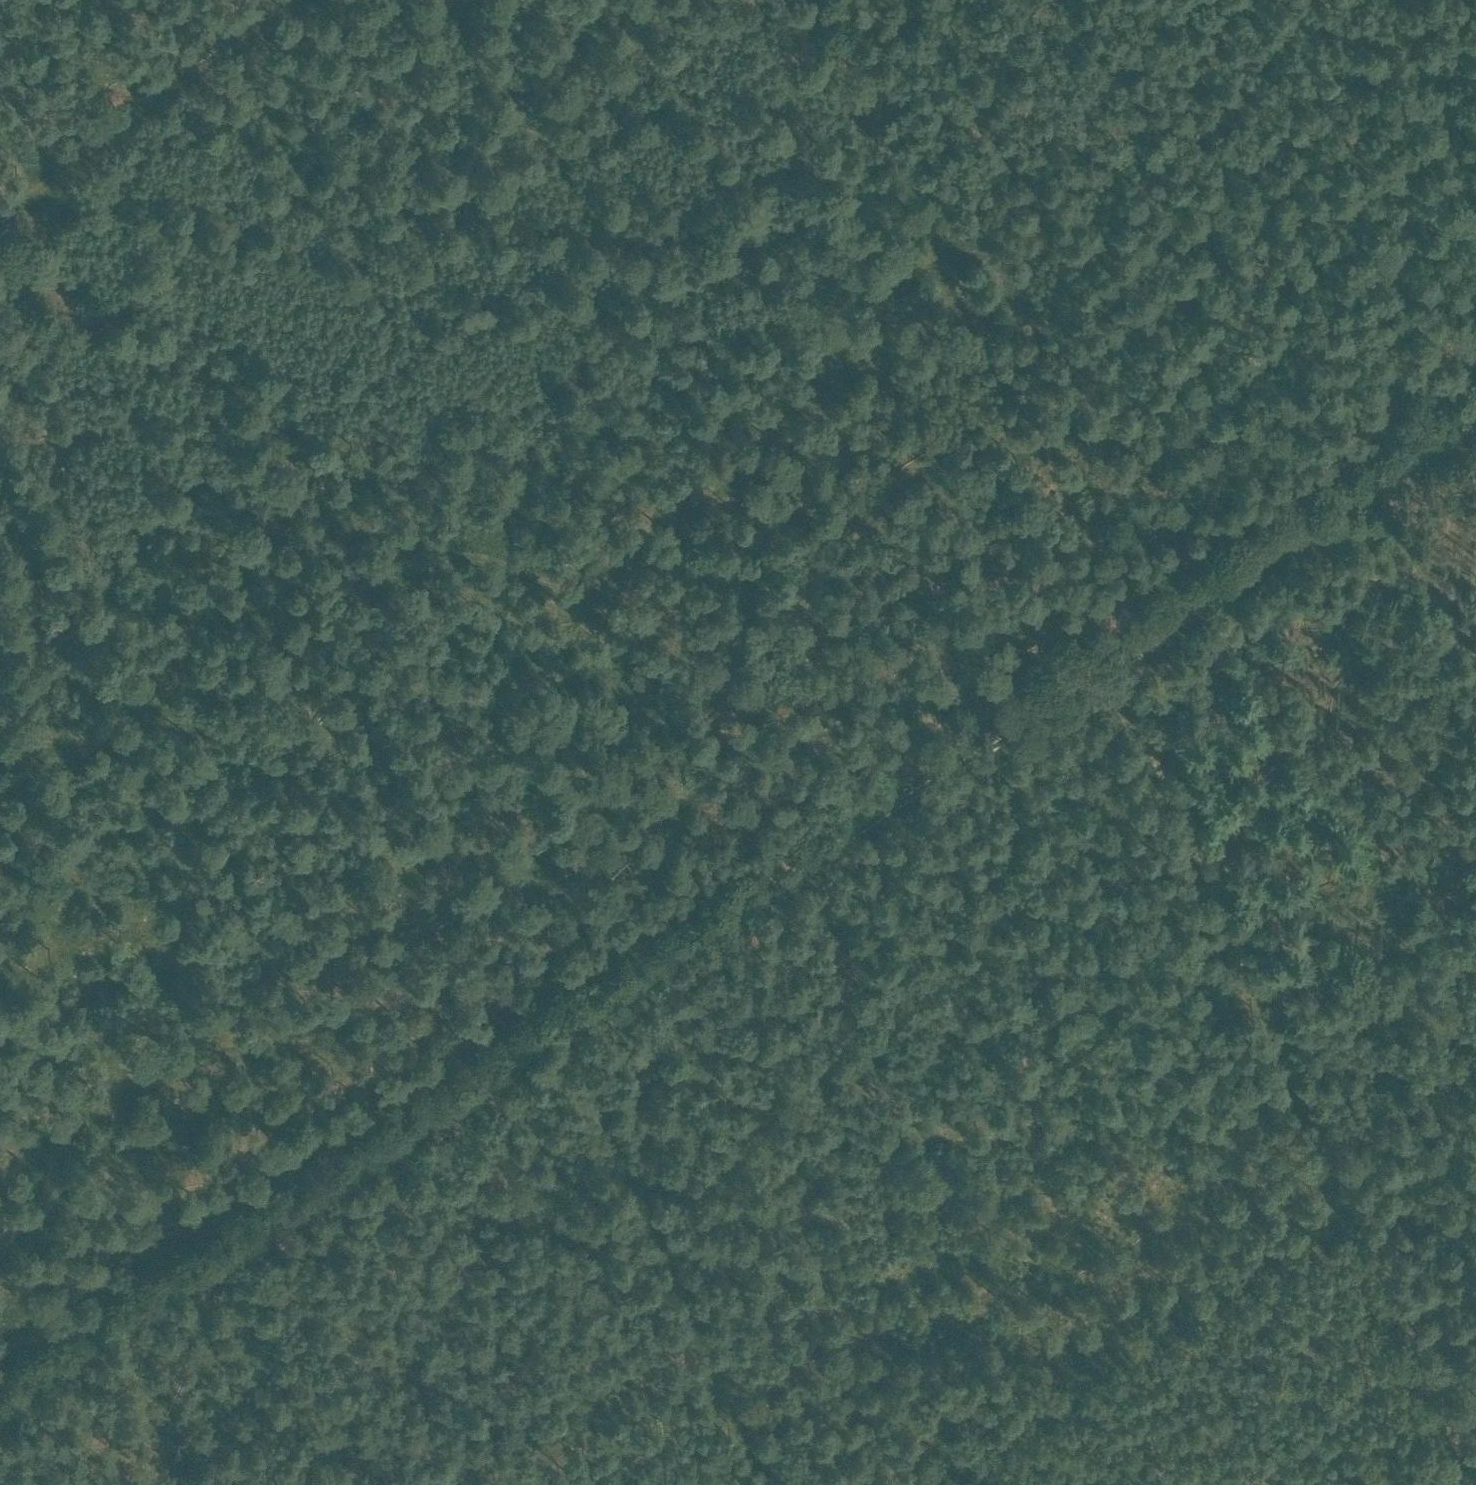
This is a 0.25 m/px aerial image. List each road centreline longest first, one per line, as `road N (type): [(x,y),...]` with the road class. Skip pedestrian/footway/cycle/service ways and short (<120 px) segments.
road 1 (track): [(0,1393),(1475,414)]
road 2 (track): [(0,786),(66,691),(137,710),(177,710),(182,665),(230,626),(294,635),(346,609),(419,623),(460,601),(948,273),(1130,645)]
road 3 (track): [(1096,668),(1474,1484)]
road 4 (track): [(560,1023),(779,1484)]
road 5 (track): [(0,221),(318,0)]

